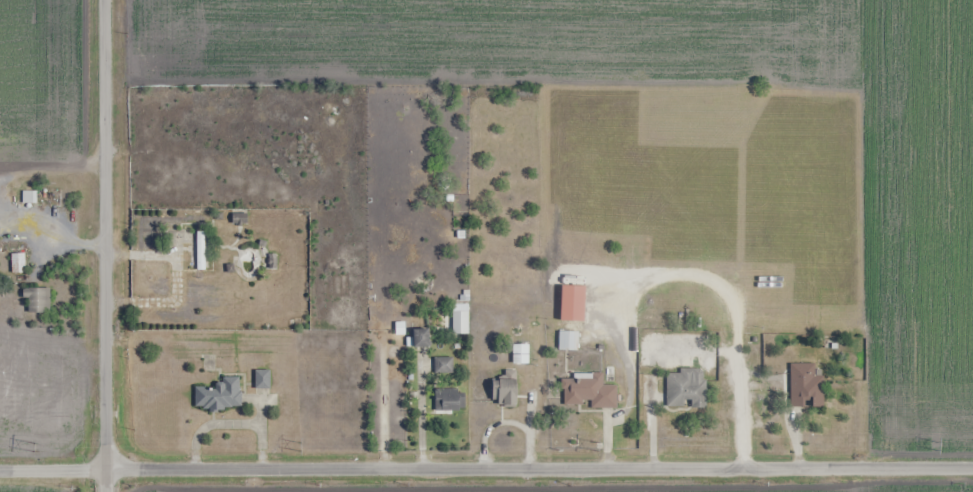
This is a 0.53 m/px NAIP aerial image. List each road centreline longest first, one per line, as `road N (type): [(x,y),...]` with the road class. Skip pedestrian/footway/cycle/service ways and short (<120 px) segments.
road 1 (residential): [(972,469),(0,470)]
road 2 (residential): [(104,0),(105,491)]

